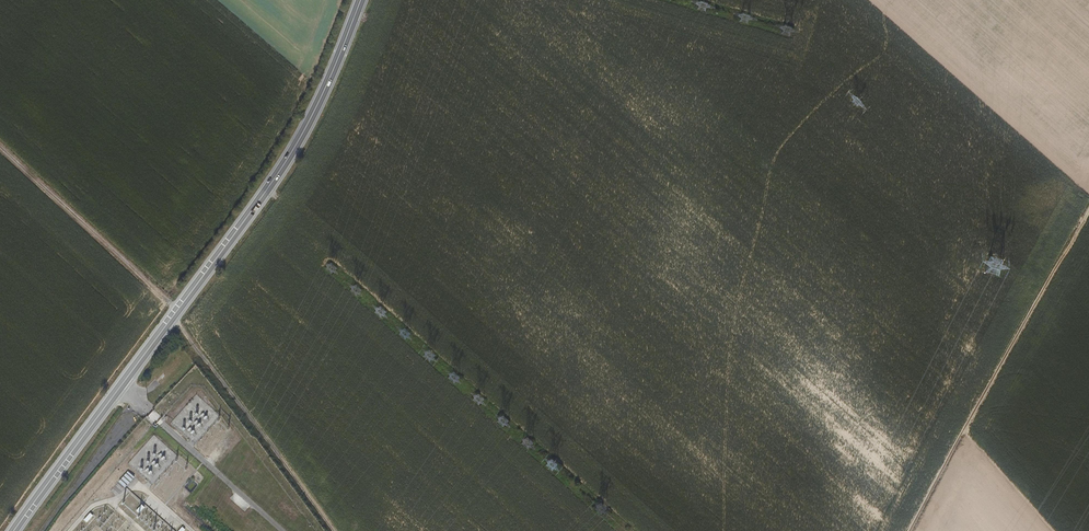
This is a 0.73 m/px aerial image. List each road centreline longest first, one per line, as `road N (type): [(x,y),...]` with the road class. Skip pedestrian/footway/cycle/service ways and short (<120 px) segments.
road 1 (secondary): [(361,0),(293,150),(119,389)]
road 2 (track): [(1088,210),(910,530)]
road 3 (track): [(333,530),(171,319)]
road 4 (track): [(0,148),(178,310)]
road 5 (secondary): [(119,389),(14,530)]

